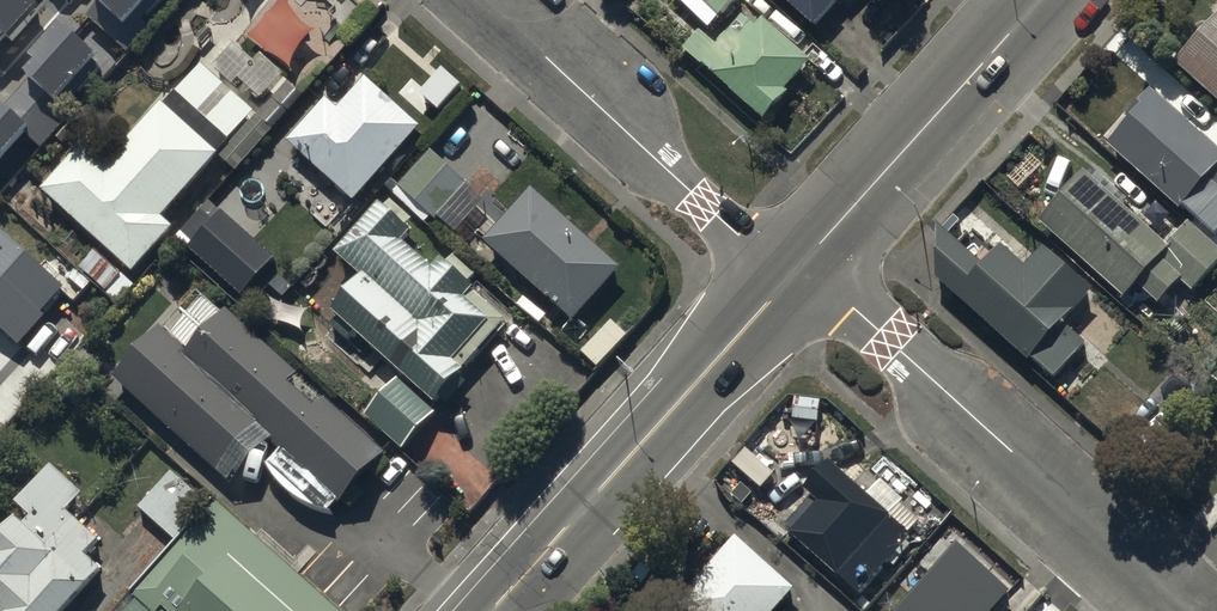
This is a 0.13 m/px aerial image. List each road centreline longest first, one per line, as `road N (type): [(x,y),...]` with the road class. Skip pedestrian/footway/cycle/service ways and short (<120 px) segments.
road 1 (residential): [(796,273),(849,304),(1186,610)]
road 2 (tertiary): [(796,273),(491,610)]
road 3 (residential): [(489,0),(736,233),(796,273)]
road 4 (tertiary): [(1039,0),(796,273)]

